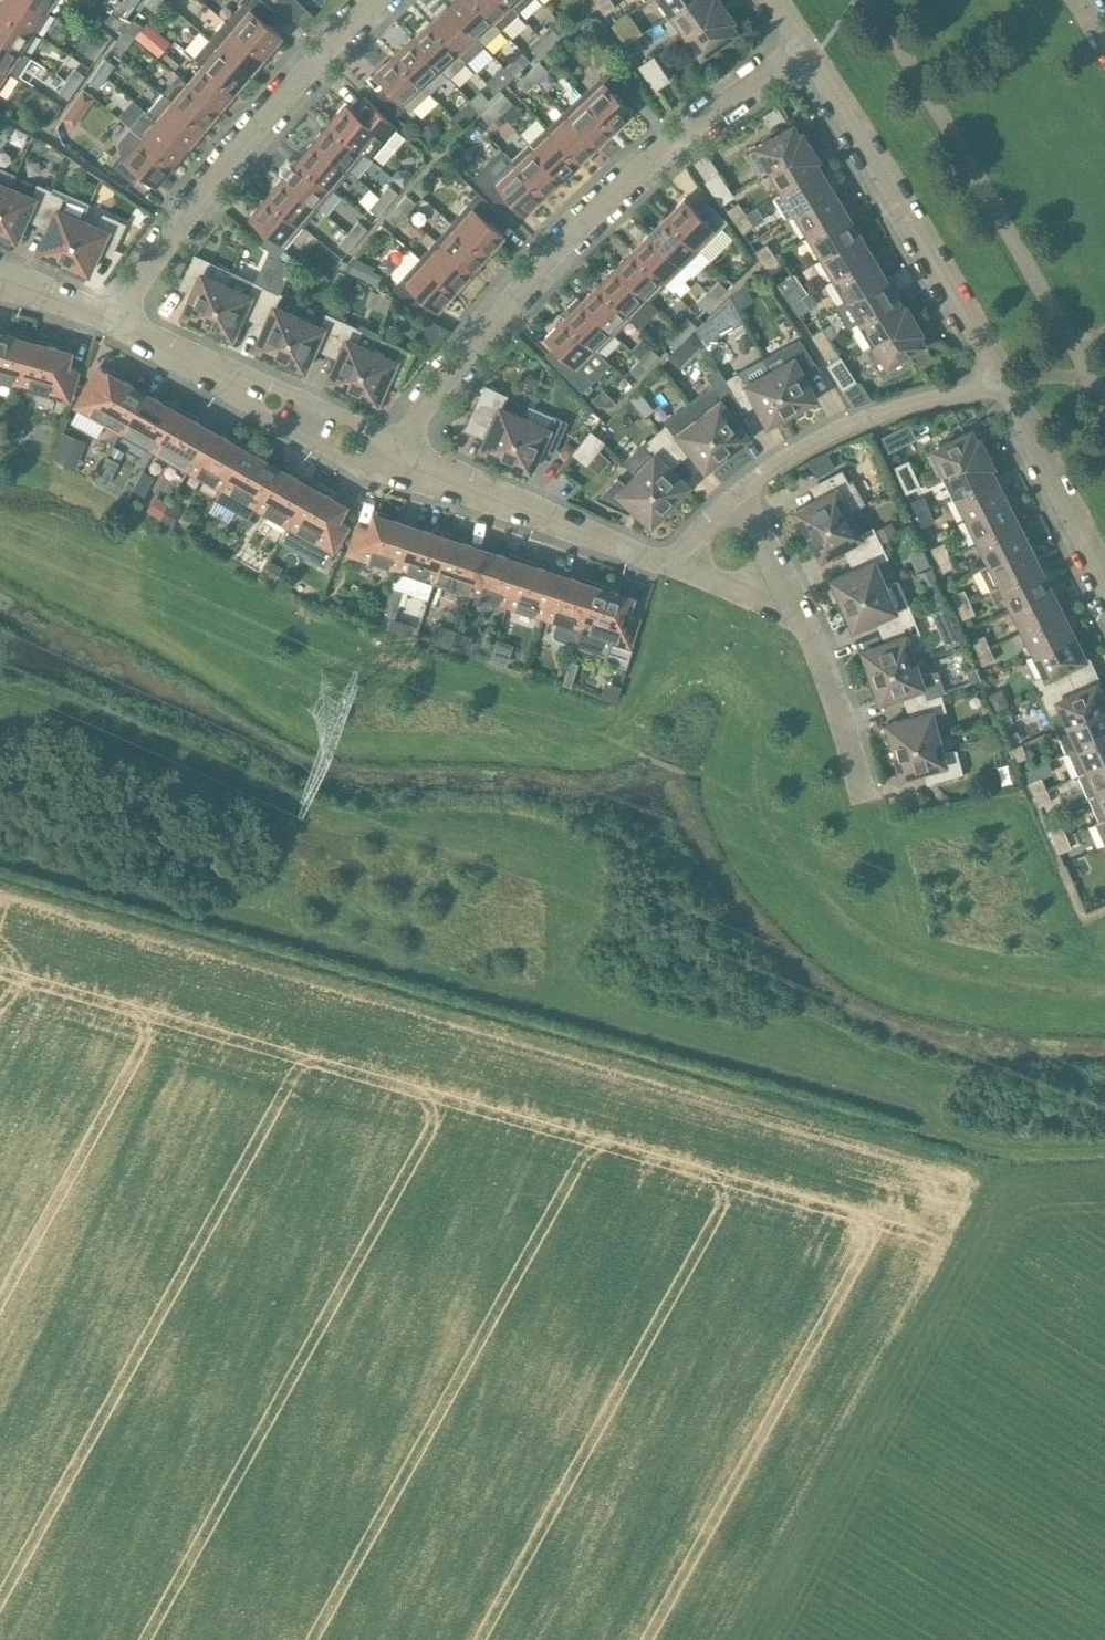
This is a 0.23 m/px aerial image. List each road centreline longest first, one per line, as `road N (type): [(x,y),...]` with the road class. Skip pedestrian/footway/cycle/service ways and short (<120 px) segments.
road 1 (residential): [(393,463),(489,330),(586,222),(802,47)]
road 2 (residential): [(112,321),(214,178),(379,0)]
road 3 (residential): [(1004,377),(802,47)]
road 4 (residential): [(393,463),(112,321)]
road 5 (residential): [(677,567),(393,463)]
road 6 (residential): [(741,494),(797,451),(862,420),(1004,377)]
road 7 (residential): [(1104,591),(1004,377)]
road 8 (residential): [(862,788),(804,621)]
road 9 (residential): [(741,494),(804,621)]
road 10 (residential): [(804,621),(677,567)]
road 11 (residential): [(112,321),(0,279)]

